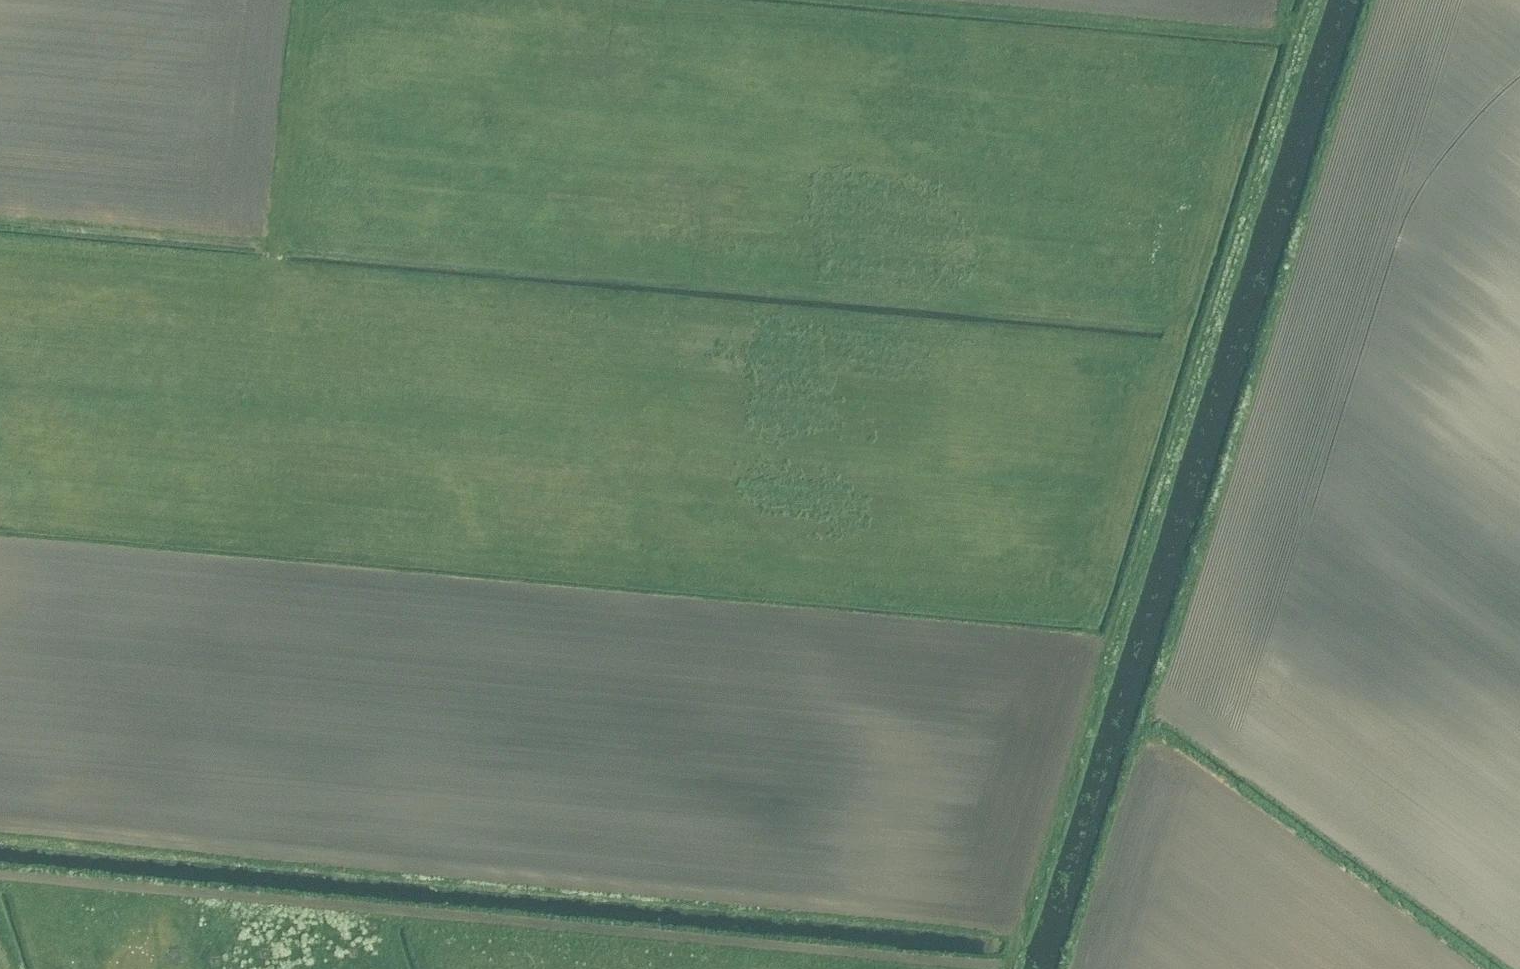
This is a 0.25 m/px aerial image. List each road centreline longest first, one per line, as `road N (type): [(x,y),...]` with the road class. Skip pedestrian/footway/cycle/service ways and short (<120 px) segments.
road 1 (track): [(1317,0),(1012,968)]

